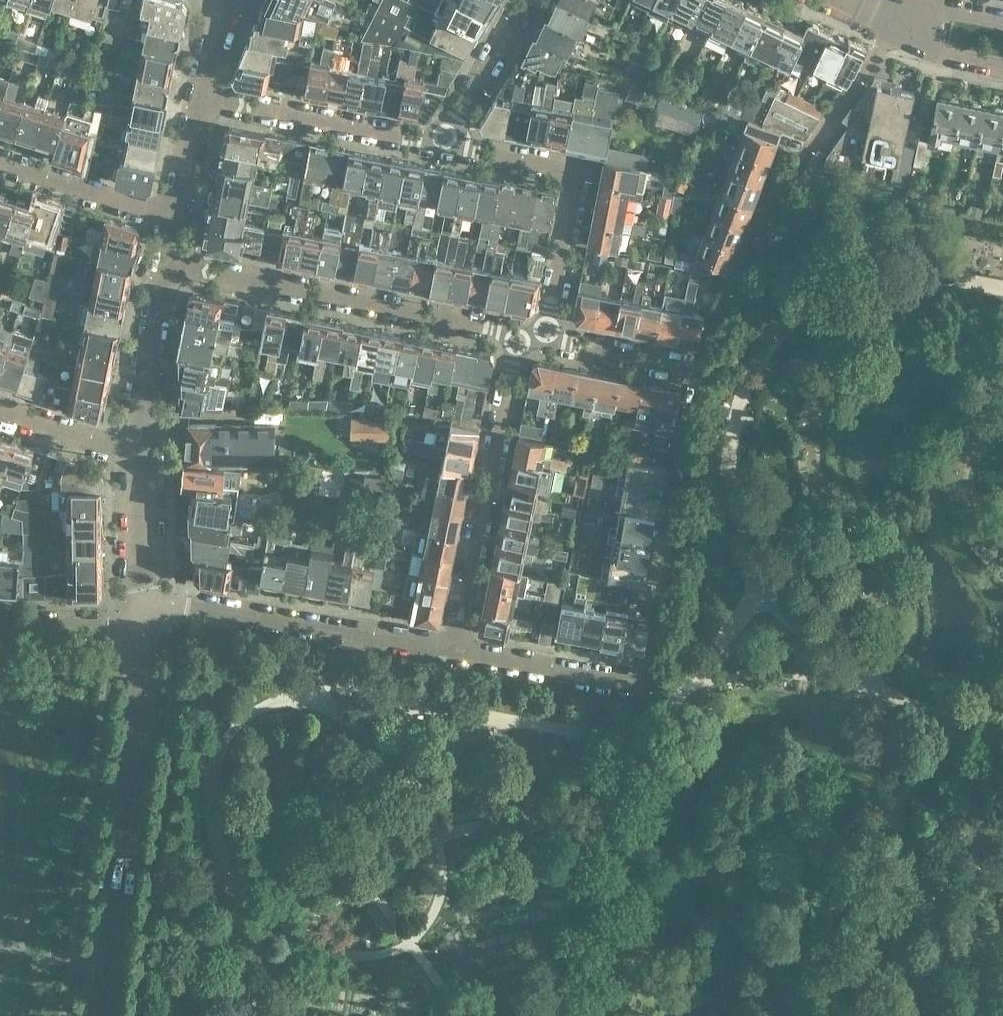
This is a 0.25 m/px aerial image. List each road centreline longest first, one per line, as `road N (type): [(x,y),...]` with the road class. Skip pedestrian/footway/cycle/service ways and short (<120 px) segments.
road 1 (residential): [(698,371),(680,433),(648,679),(637,684),(457,653)]
road 2 (residential): [(900,19),(768,208),(698,371)]
road 3 (residential): [(96,1015),(146,616)]
road 4 (residential): [(518,335),(171,262)]
road 5 (residential): [(457,653),(518,335)]
road 6 (residential): [(457,653),(194,607),(146,616)]
road 7 (residential): [(541,340),(574,173),(442,145)]
road 8 (residential): [(442,145),(202,97)]
road 9 (residential): [(139,454),(140,408),(171,262)]
road 10 (residential): [(177,217),(0,162)]
road 11 (residential): [(442,145),(527,0)]
road 12 (residential): [(146,616),(139,454)]
road 13 (residential): [(698,371),(541,340)]
road 14 (residential): [(146,616),(99,625),(0,624)]
road 15 (residential): [(0,408),(139,454)]
road 16 (residential): [(177,217),(202,97)]

